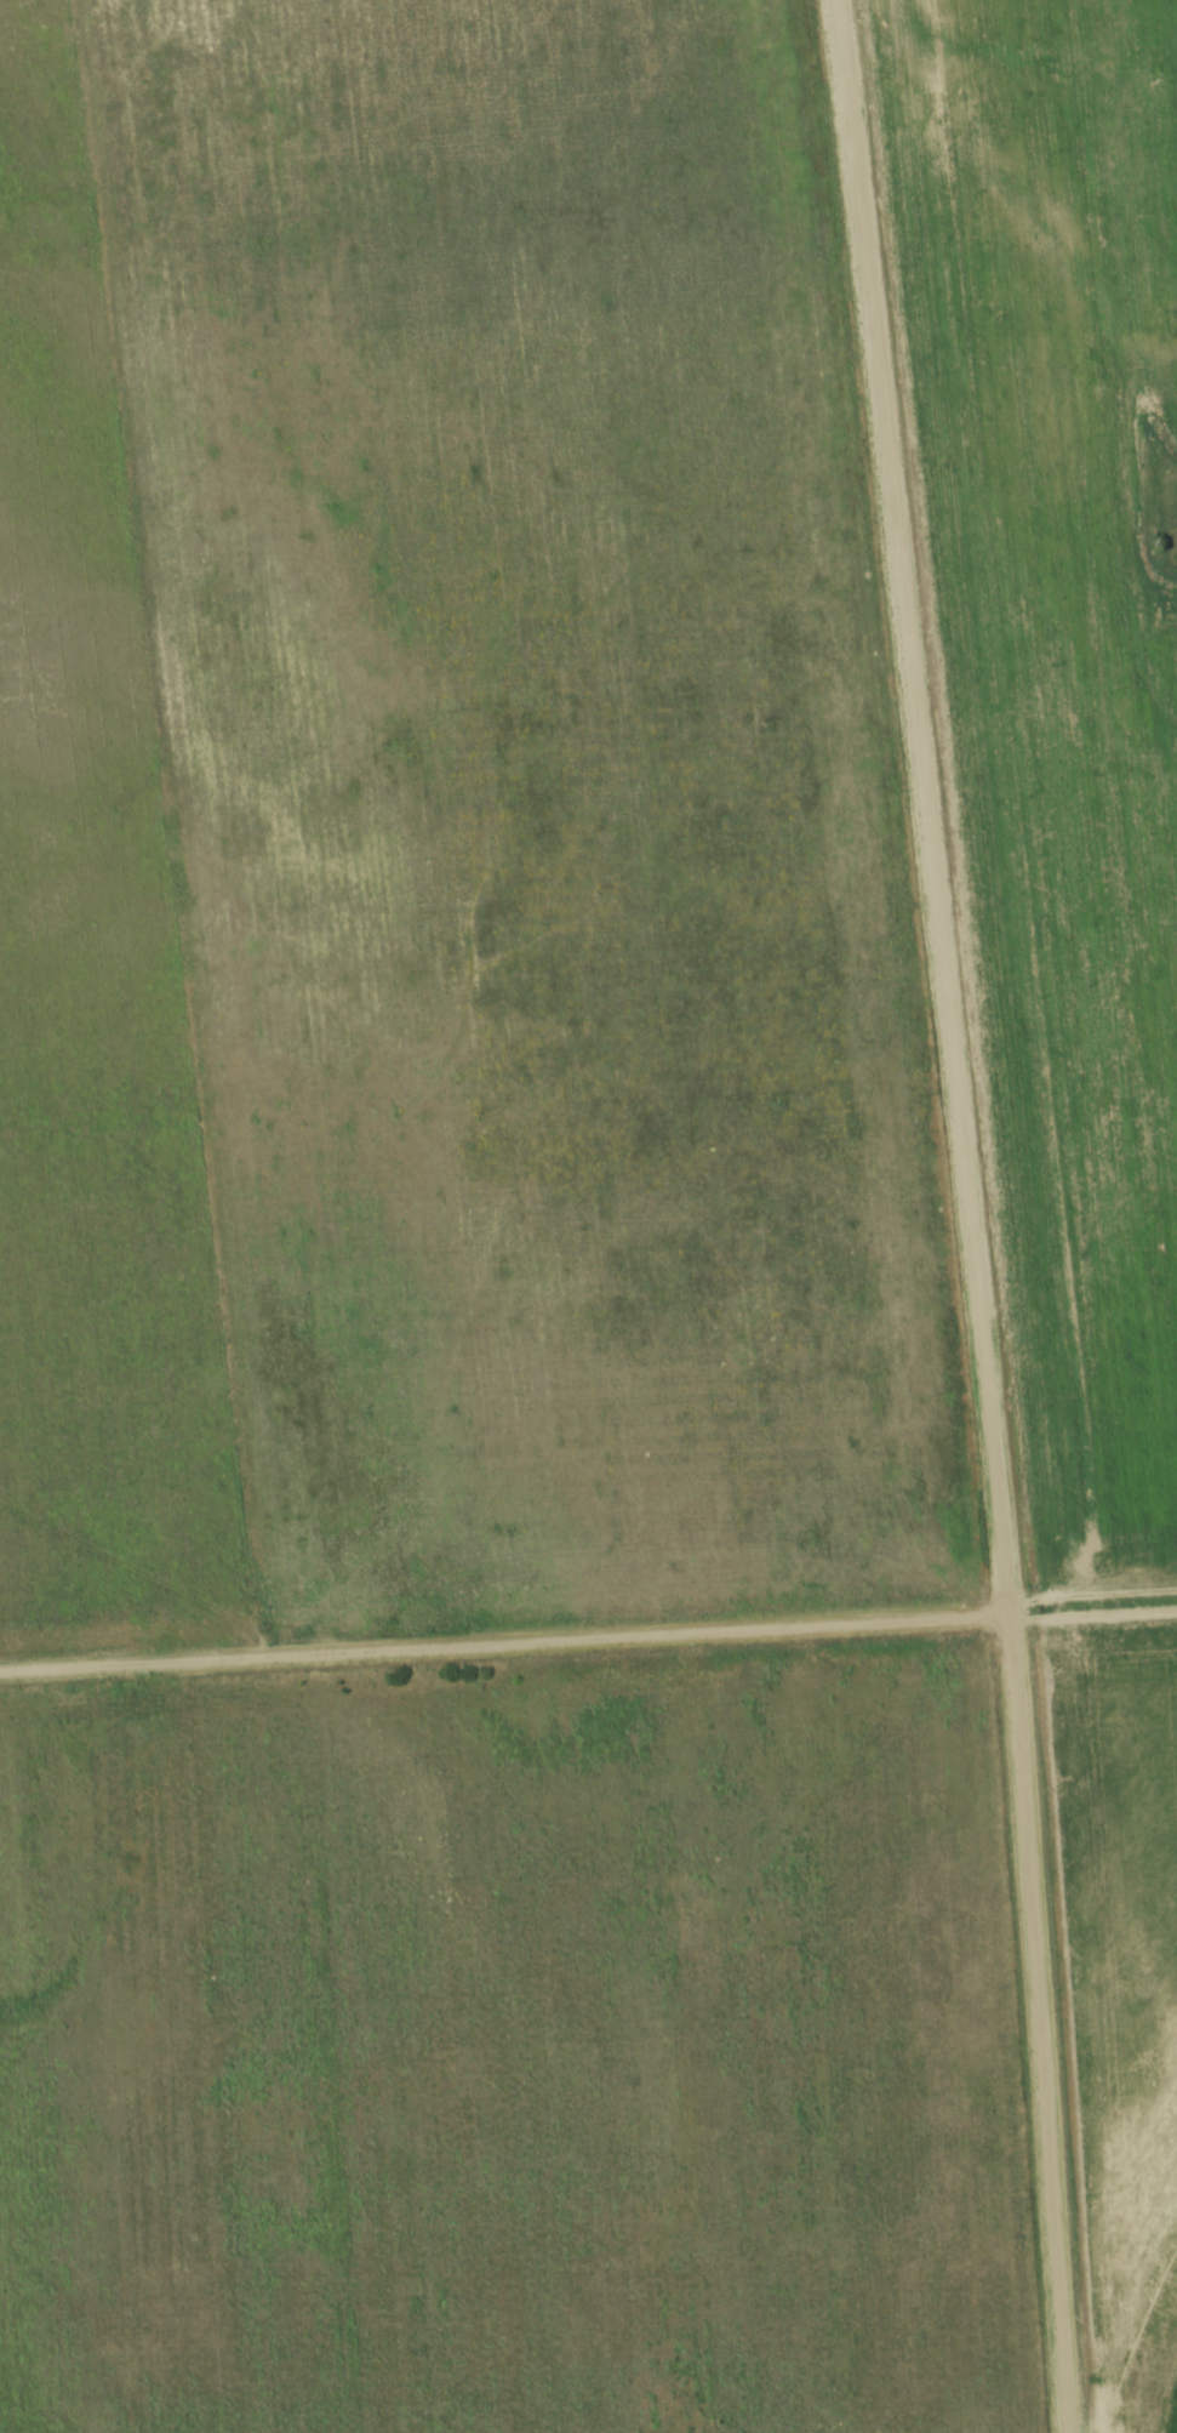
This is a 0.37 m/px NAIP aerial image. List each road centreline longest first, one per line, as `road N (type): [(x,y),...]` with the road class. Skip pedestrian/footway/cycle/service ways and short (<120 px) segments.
road 1 (residential): [(835,0),(1001,1516),(1047,2038),(1071,2432)]
road 2 (residential): [(0,1677),(1011,1617)]

